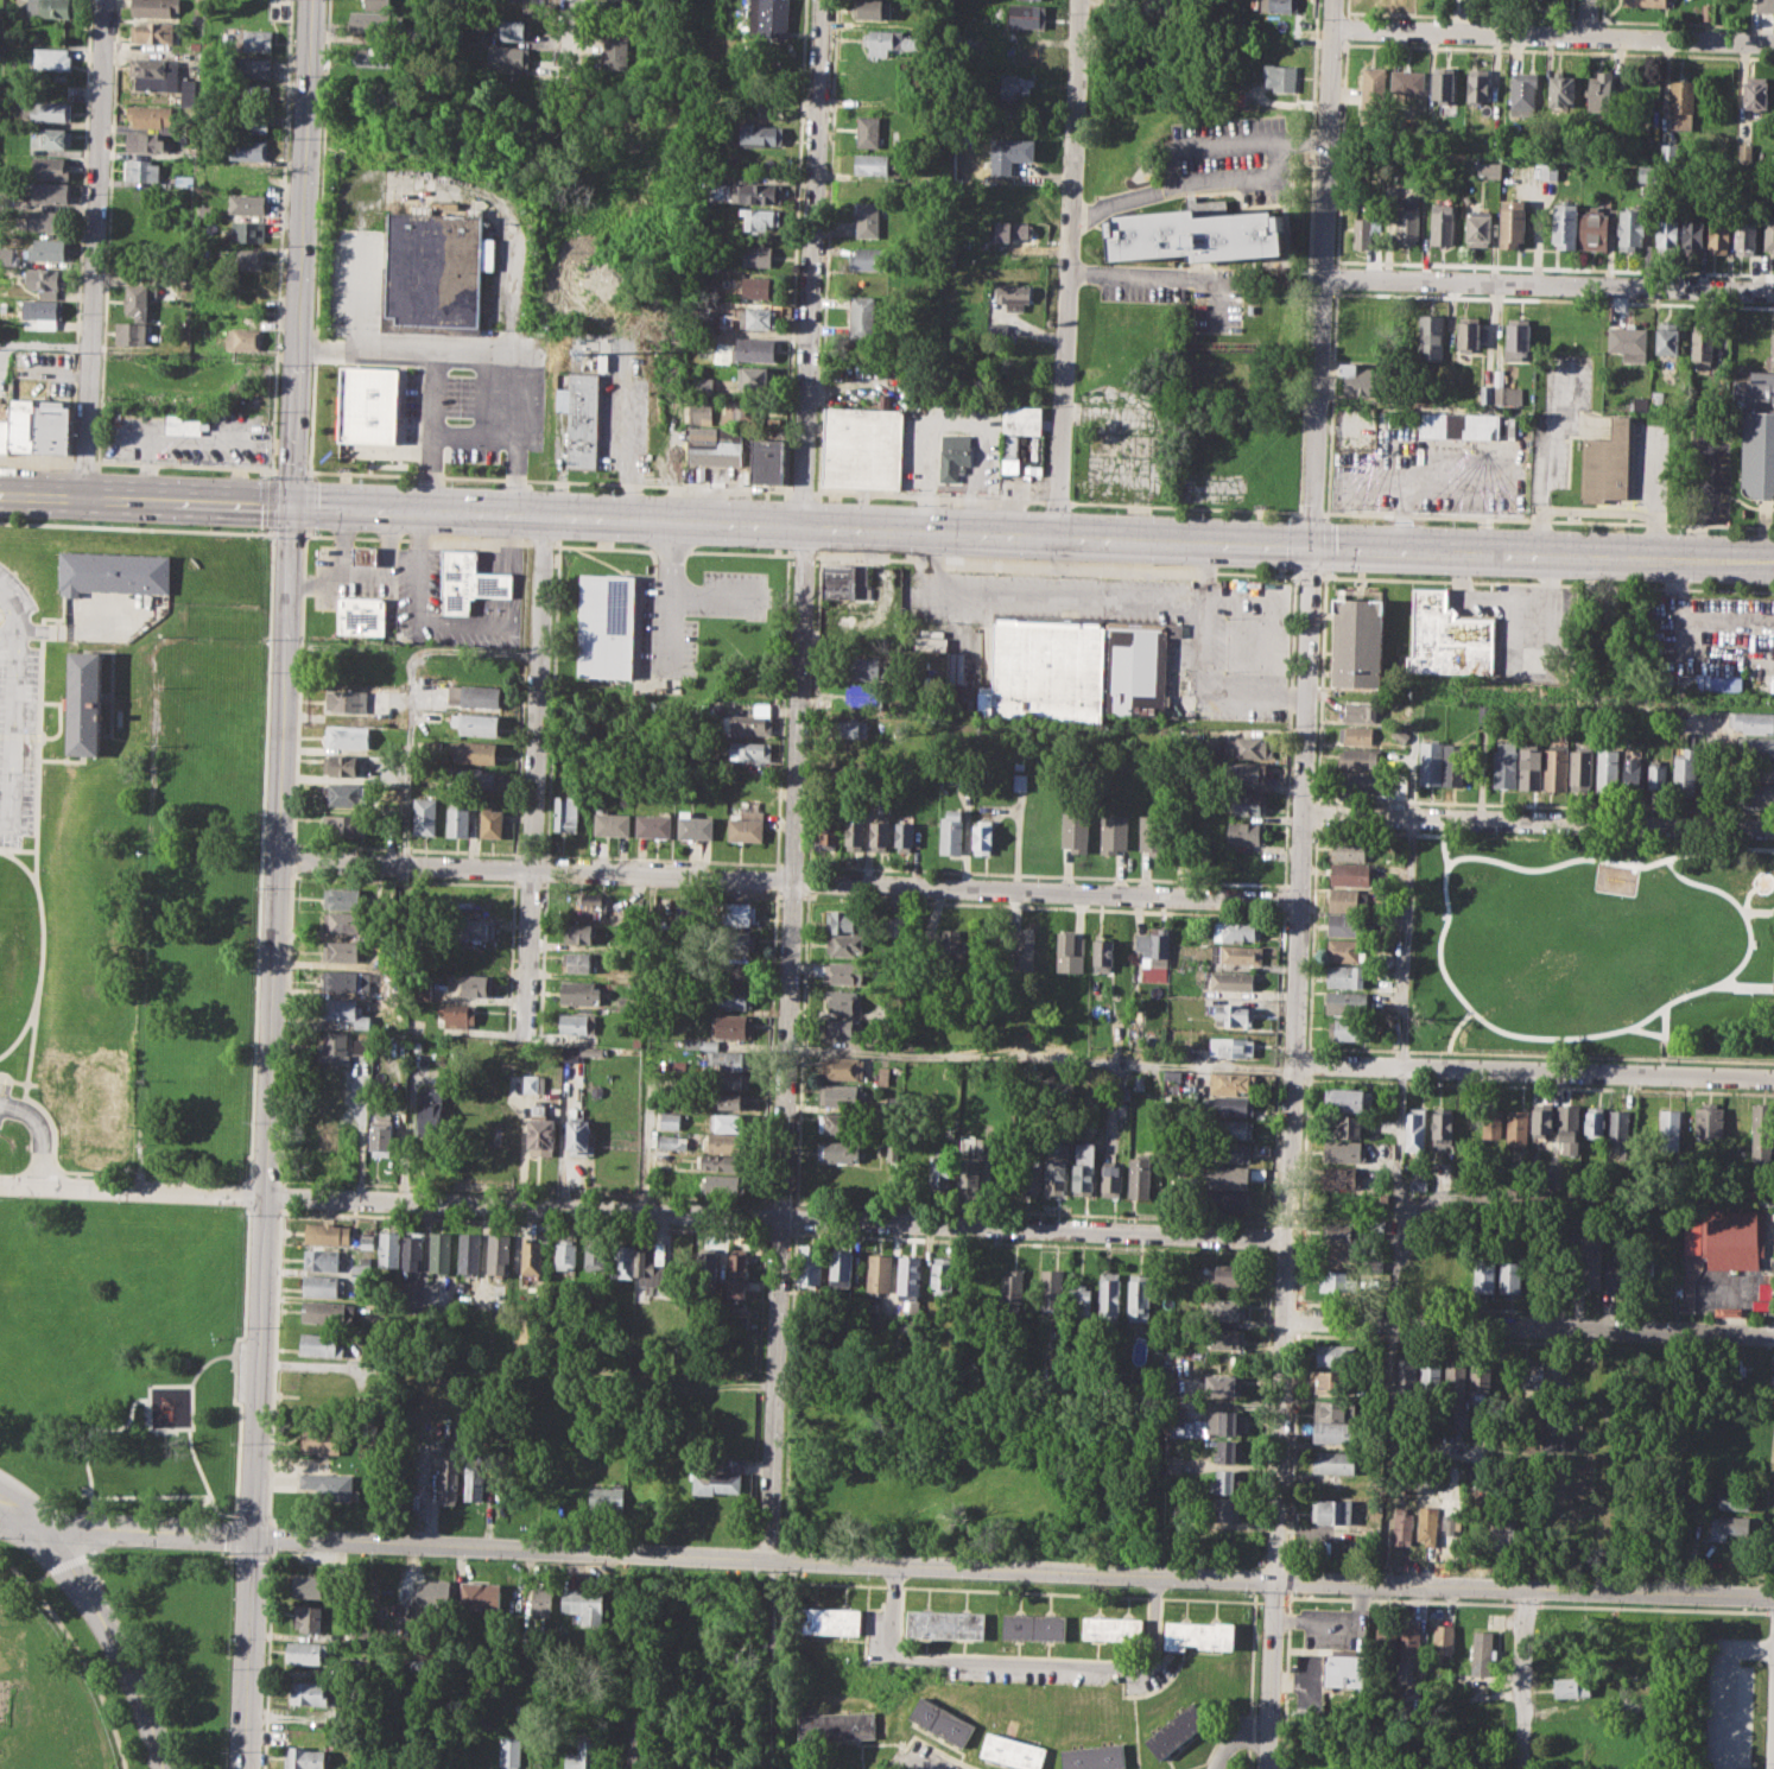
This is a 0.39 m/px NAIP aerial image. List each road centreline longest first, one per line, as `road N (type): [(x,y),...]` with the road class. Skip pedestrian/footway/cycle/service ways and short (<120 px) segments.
road 1 (secondary): [(1773,559),(0,489)]
road 2 (residential): [(1332,0),(1298,1069),(1264,1768)]
road 3 (secondary): [(311,0),(246,1768)]
road 4 (tertiary): [(43,1526),(1773,1595)]
road 5 (residential): [(805,522),(773,1560)]
road 6 (residential): [(278,860),(1303,905)]
road 7 (residential): [(265,1197),(1290,1231)]
road 8 (residential): [(1078,0),(1057,534)]
road 9 (residential): [(547,514),(522,1036)]
road 10 (residential): [(805,522),(820,0)]
road 11 (residential): [(103,0),(83,494)]
road 12 (residential): [(1284,1323),(1773,1334)]
road 13 (residential): [(1298,1069),(1773,1081)]
road 14 (residential): [(1305,819),(1773,829)]
road 15 (residential): [(1323,275),(1773,294)]
road 16 (residential): [(1331,27),(1773,42)]
road 17 (tertiary): [(43,1526),(150,1716),(163,1768)]
road 18 (residential): [(0,1185),(265,1197)]
road 19 (residential): [(764,1768),(773,1560)]
road 20 (residential): [(1525,1587),(1521,1768)]

